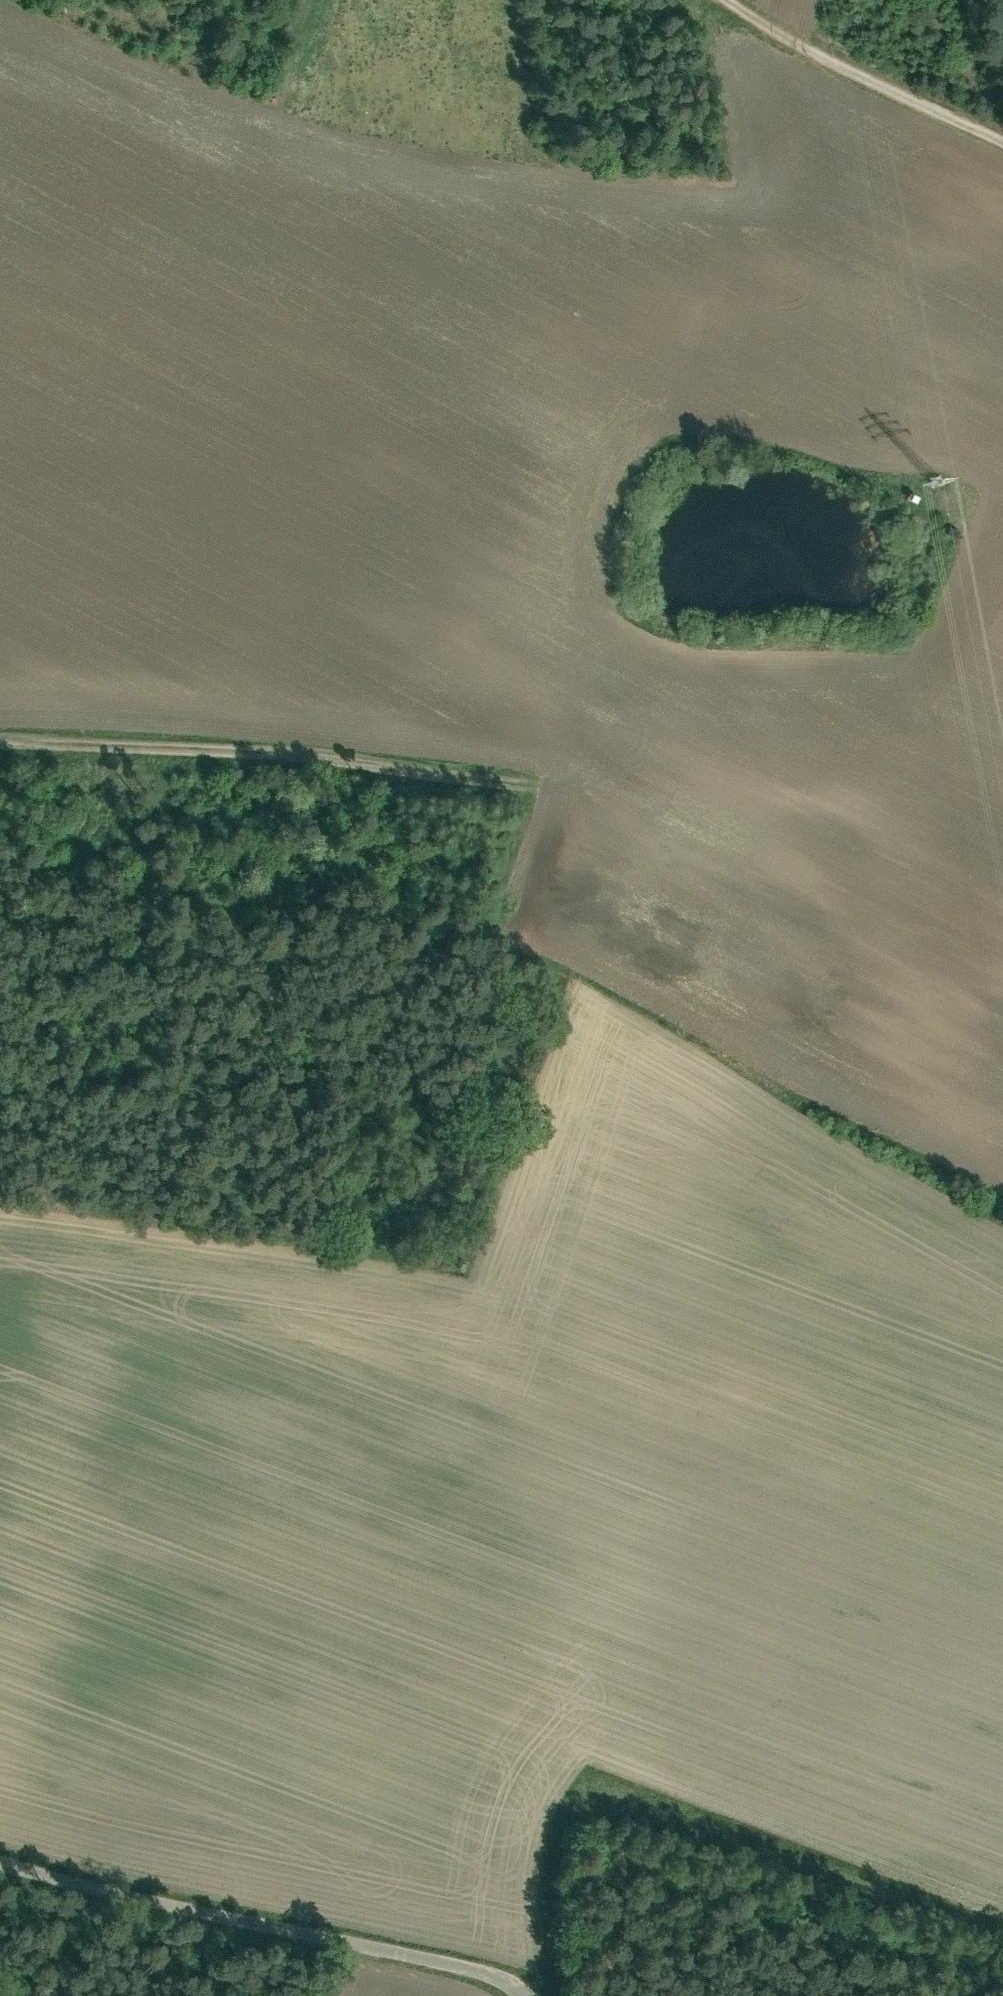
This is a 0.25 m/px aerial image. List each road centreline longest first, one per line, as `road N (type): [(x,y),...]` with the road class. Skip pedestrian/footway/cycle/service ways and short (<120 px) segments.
road 1 (track): [(0,1866),(470,1965),(524,1995)]
road 2 (track): [(738,0),(1002,134)]

